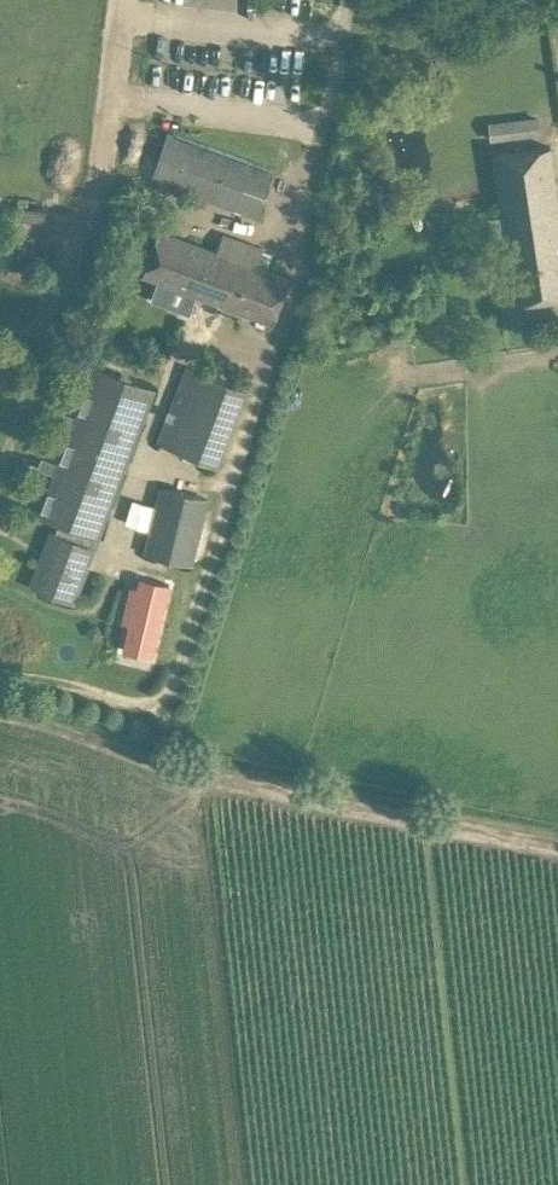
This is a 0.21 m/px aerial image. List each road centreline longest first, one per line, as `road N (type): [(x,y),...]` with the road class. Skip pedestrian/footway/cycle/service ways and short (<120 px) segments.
road 1 (track): [(0,720),(557,846)]

